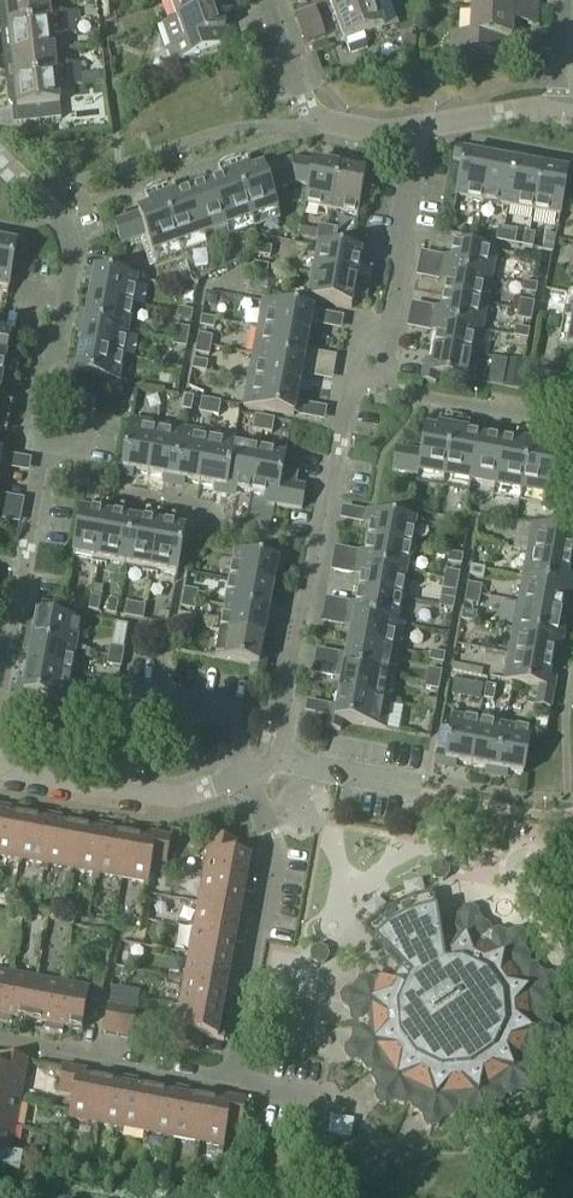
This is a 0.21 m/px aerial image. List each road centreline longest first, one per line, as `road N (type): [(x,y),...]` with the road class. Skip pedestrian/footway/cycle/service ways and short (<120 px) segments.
road 1 (residential): [(286,758),(271,874),(226,1081),(0,1041)]
road 2 (residential): [(0,678),(42,481),(46,449),(33,421),(65,228)]
road 3 (residential): [(286,758),(349,413),(375,387)]
road 4 (residential): [(286,758),(191,796),(0,763)]
road 5 (residential): [(375,387),(422,194),(415,129)]
road 6 (residential): [(572,435),(375,387)]
road 7 (residential): [(430,784),(286,758)]
road 8 (residential): [(560,116),(415,129)]
road 9 (residential): [(267,0),(296,87),(329,119)]

